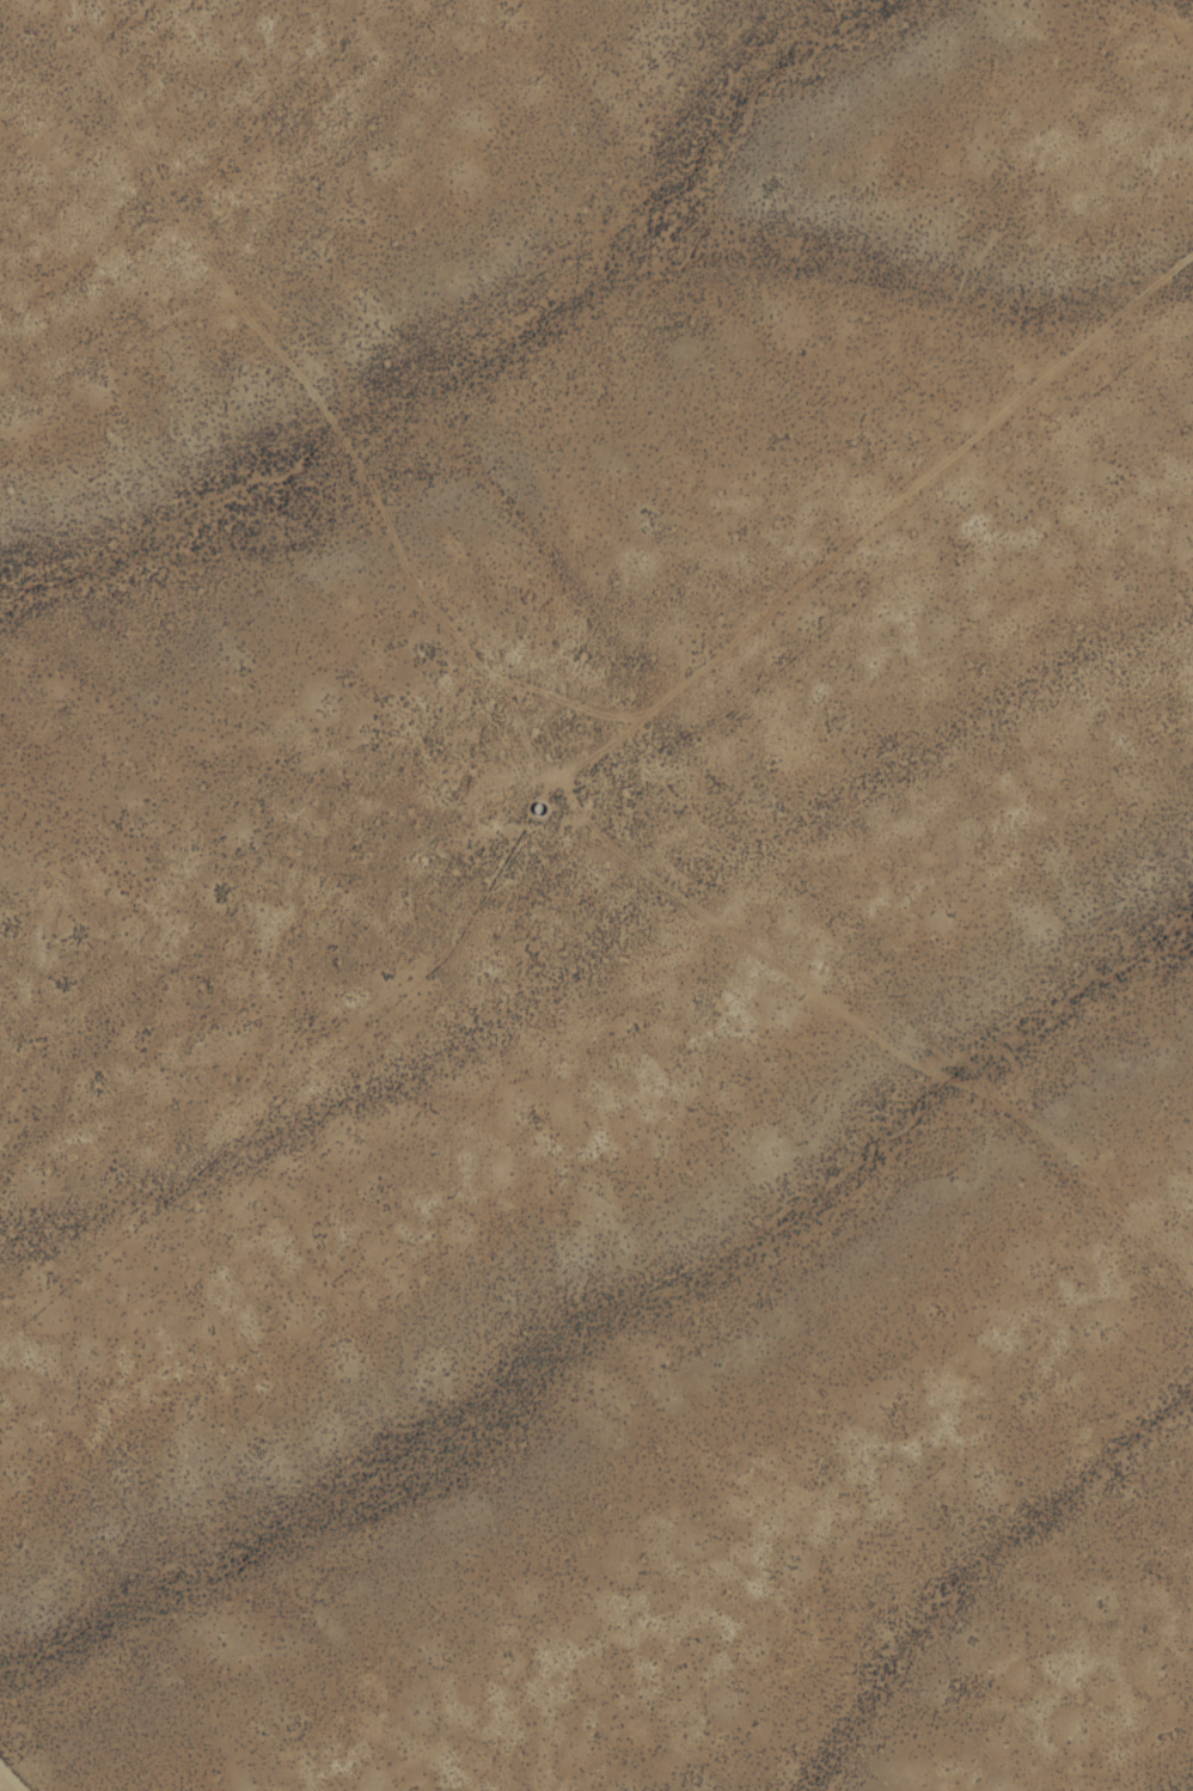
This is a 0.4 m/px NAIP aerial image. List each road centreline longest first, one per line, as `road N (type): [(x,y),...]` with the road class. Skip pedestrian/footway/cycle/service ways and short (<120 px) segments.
road 1 (residential): [(595,746),(1192,261)]

